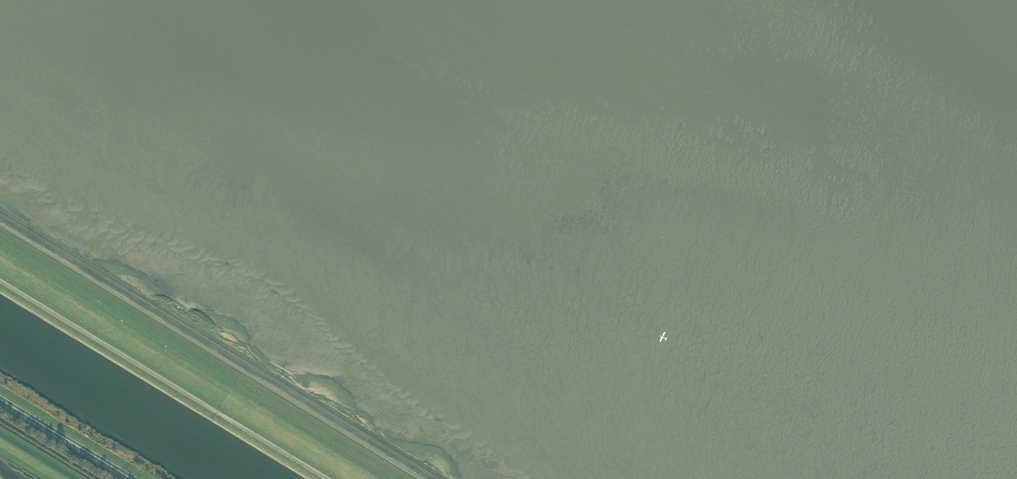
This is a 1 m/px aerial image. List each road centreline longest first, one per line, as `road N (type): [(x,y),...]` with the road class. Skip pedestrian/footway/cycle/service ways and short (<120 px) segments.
road 1 (primary): [(132,478),(0,399)]

